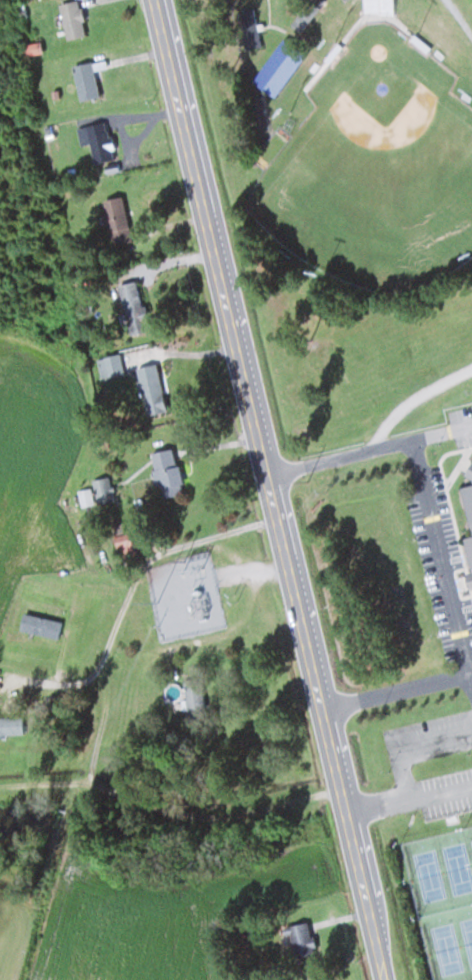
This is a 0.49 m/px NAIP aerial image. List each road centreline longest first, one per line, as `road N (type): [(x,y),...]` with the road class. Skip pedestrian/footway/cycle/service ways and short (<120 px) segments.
road 1 (primary): [(385,979),(155,0)]

